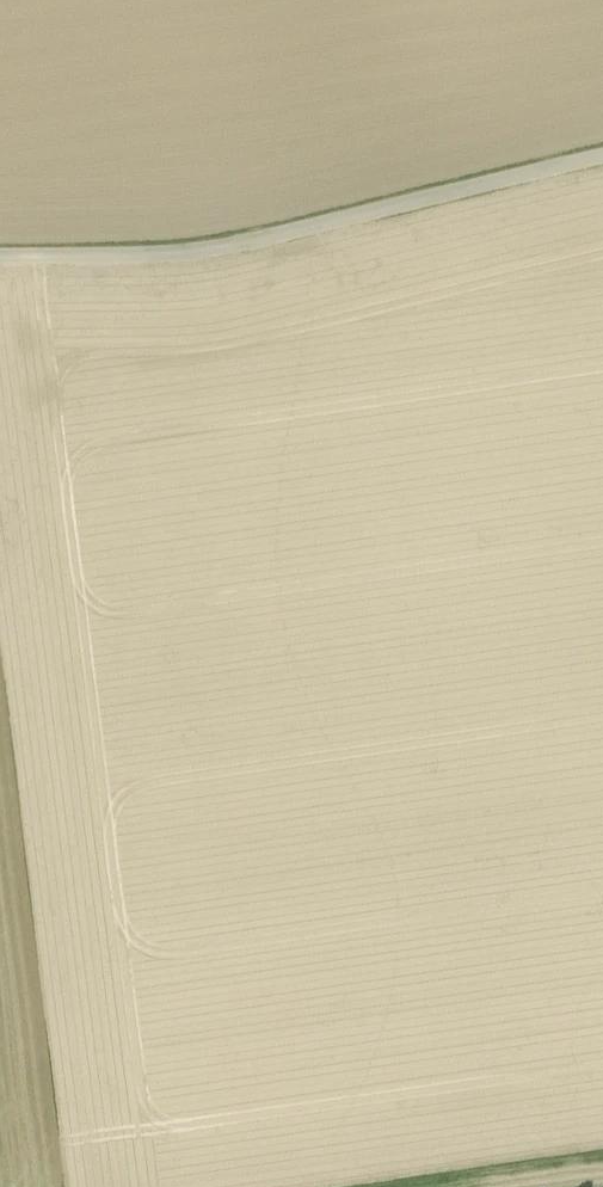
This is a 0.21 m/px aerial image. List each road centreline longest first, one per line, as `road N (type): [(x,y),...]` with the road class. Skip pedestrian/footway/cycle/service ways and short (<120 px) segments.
road 1 (track): [(602,154),(202,251),(0,258)]

